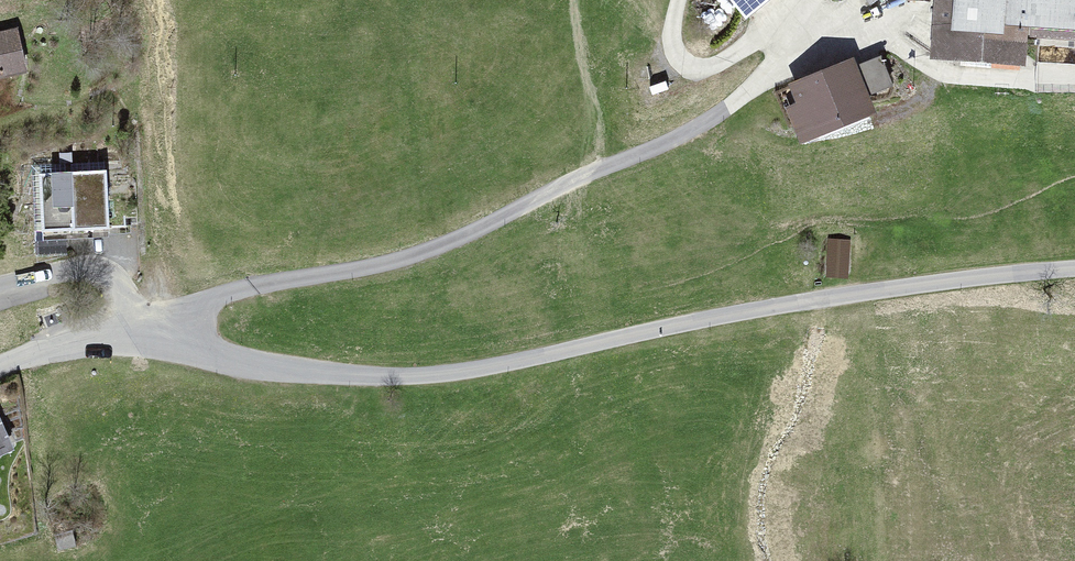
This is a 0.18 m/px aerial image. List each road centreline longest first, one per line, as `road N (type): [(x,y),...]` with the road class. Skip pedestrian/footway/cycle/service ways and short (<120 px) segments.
road 1 (unclassified): [(1074,269),(742,311),(447,375),(377,379),(266,366),(134,336)]
road 2 (track): [(134,336),(230,293),(383,277),(755,95),(790,17),(813,0)]
road 3 (residential): [(0,295),(82,273),(122,295),(134,336)]
road 4 (unclassified): [(134,336),(95,337),(0,365)]

